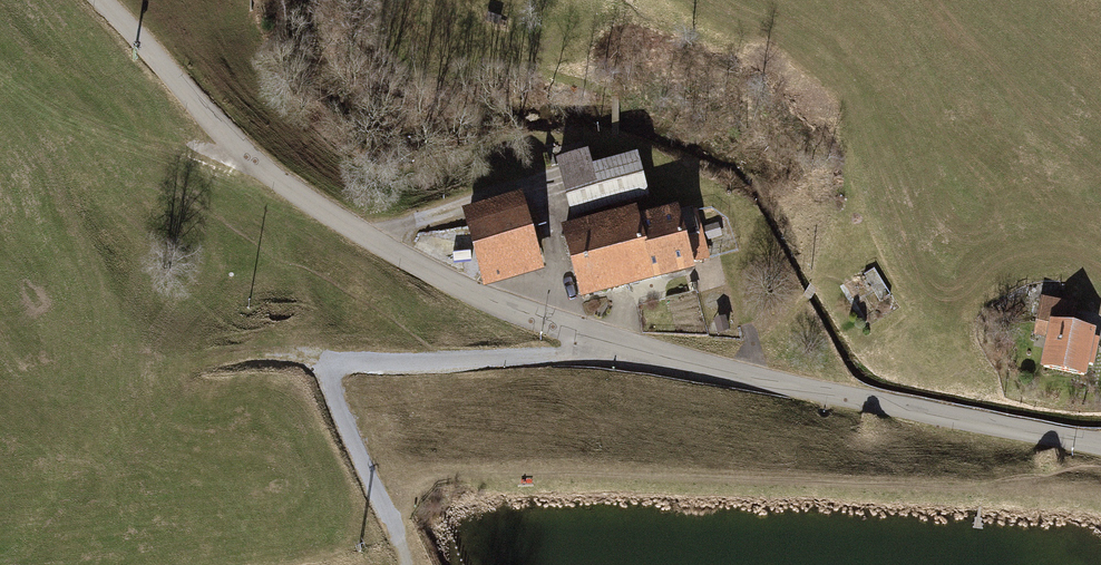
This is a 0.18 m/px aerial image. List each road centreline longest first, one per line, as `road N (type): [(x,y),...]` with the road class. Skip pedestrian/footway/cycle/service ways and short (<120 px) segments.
road 1 (unclassified): [(100,0),(256,165),(380,250),(487,301),(753,377),(1100,445)]
road 2 (track): [(604,338),(570,355),(354,357),(336,373),(339,404),(405,564)]

